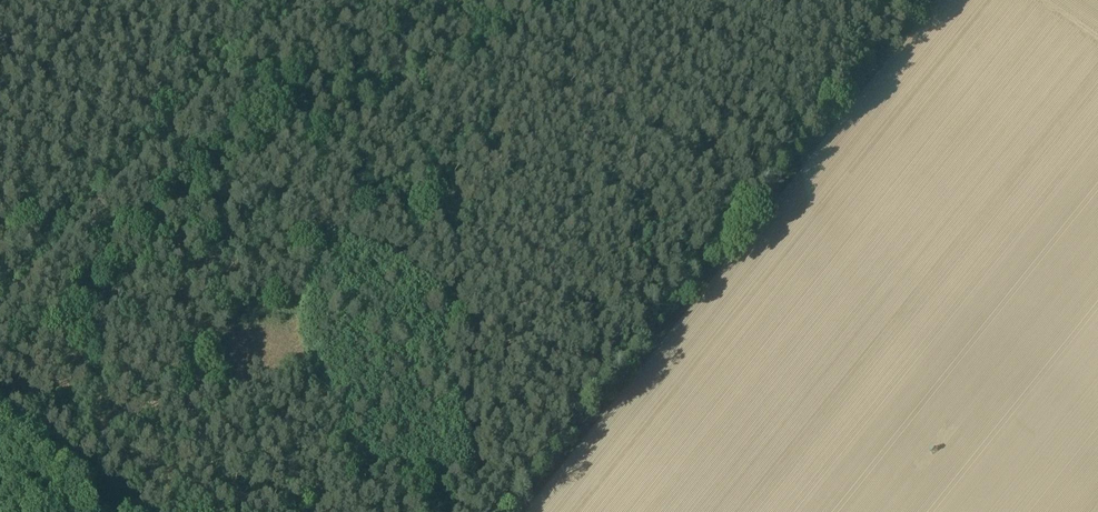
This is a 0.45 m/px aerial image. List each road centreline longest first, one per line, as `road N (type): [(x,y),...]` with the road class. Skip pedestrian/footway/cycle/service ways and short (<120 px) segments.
road 1 (track): [(518,511),(935,0)]
road 2 (track): [(0,428),(112,511)]

